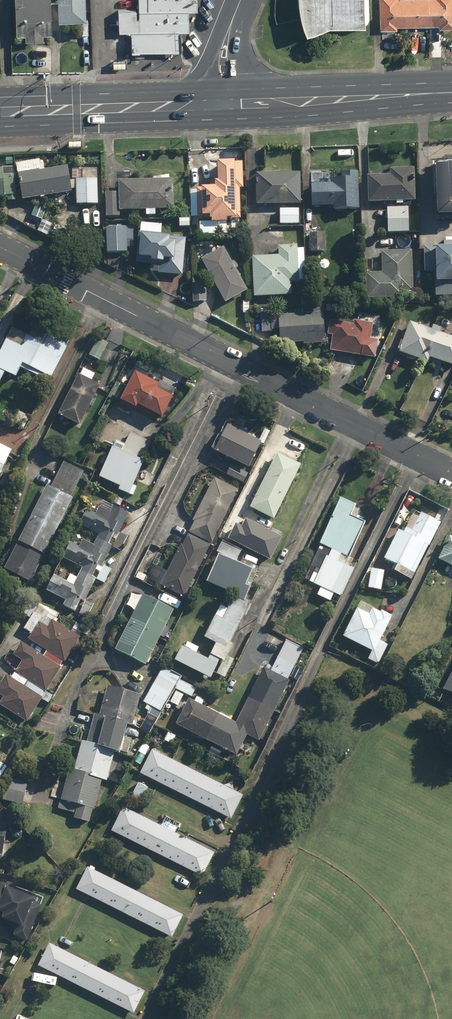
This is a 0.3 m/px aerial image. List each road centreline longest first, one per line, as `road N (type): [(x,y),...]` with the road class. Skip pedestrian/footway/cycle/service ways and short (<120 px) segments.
road 1 (residential): [(0,247),(451,475)]
road 2 (primary): [(451,94),(235,101)]
road 3 (primary): [(207,103),(0,110)]

